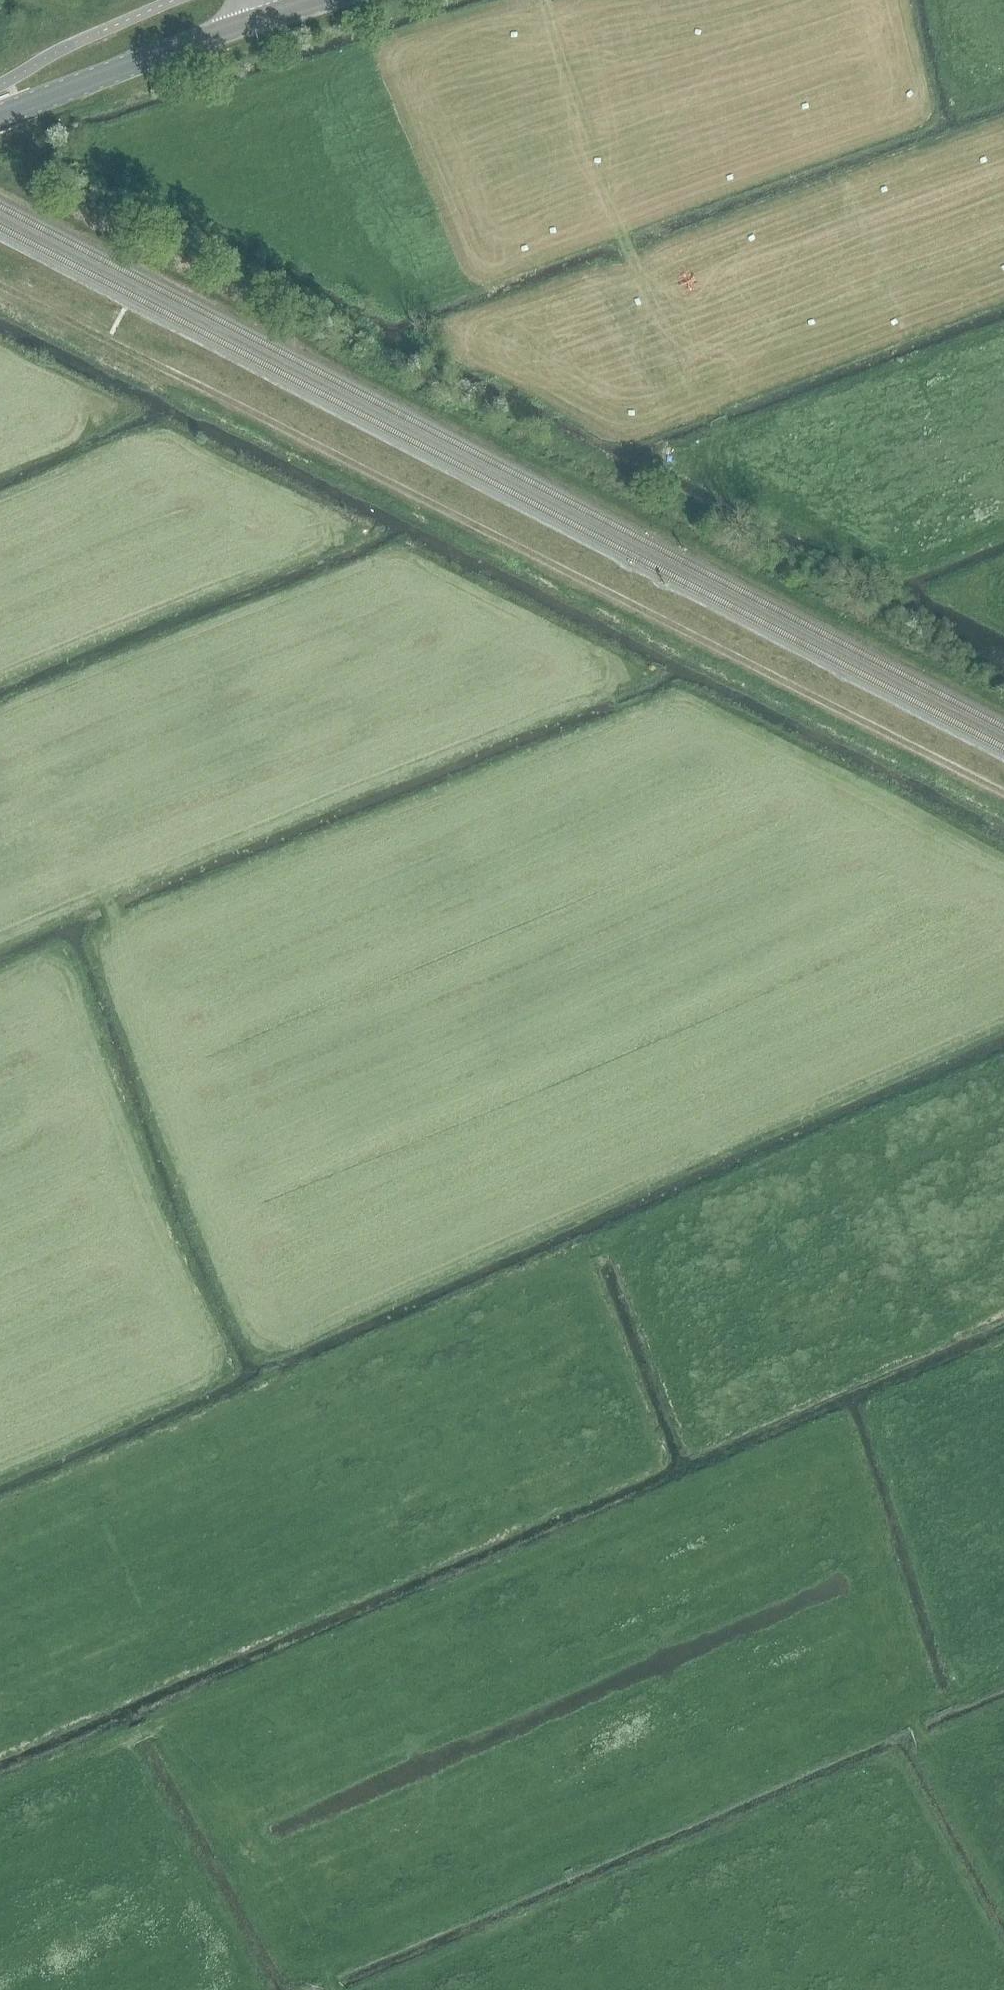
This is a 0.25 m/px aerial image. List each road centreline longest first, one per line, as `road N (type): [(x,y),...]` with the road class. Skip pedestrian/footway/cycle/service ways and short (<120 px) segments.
road 1 (track): [(1003,793),(0,287)]
road 2 (secondary): [(0,116),(253,21)]

